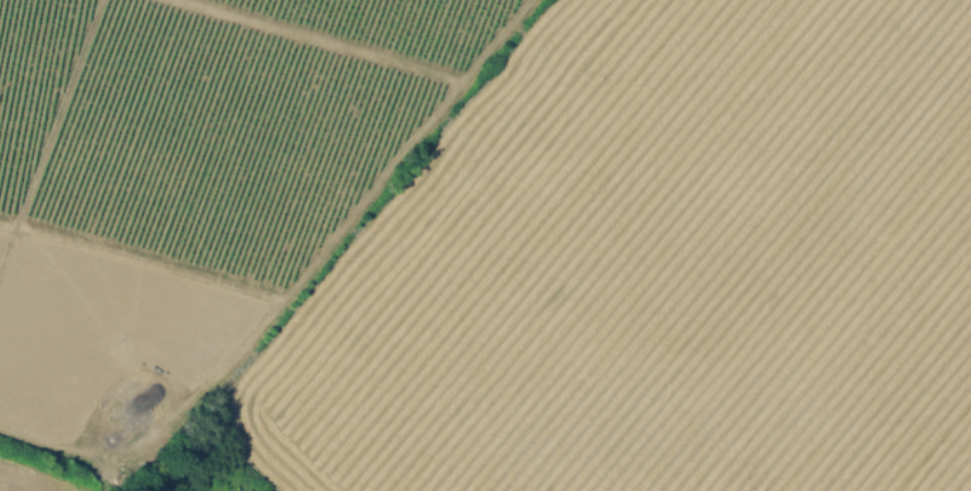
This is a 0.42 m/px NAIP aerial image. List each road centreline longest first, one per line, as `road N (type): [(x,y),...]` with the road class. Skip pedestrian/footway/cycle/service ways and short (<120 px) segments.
road 1 (track): [(530,0),(215,378)]
road 2 (track): [(99,0),(11,234)]

